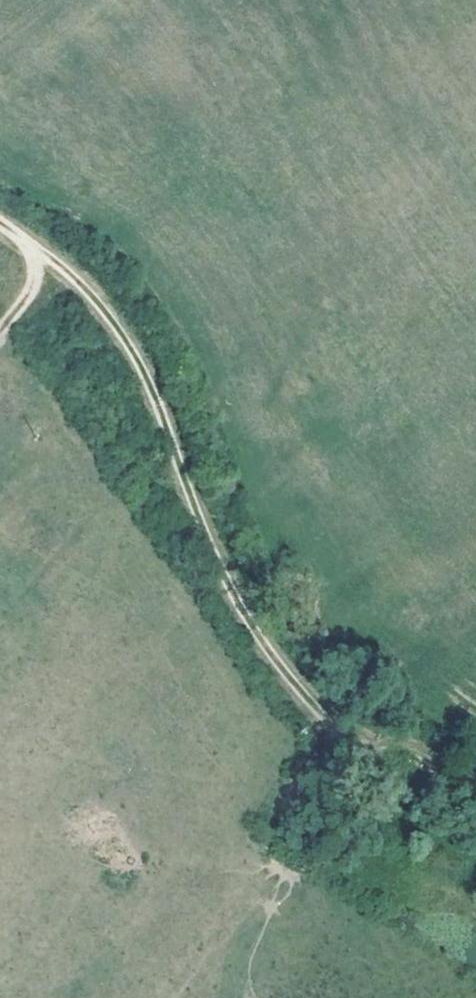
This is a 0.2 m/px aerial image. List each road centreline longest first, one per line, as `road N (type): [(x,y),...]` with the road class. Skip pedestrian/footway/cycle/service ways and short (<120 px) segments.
road 1 (track): [(0,227),(47,257),(111,326),(235,611),(260,646),(475,805)]

